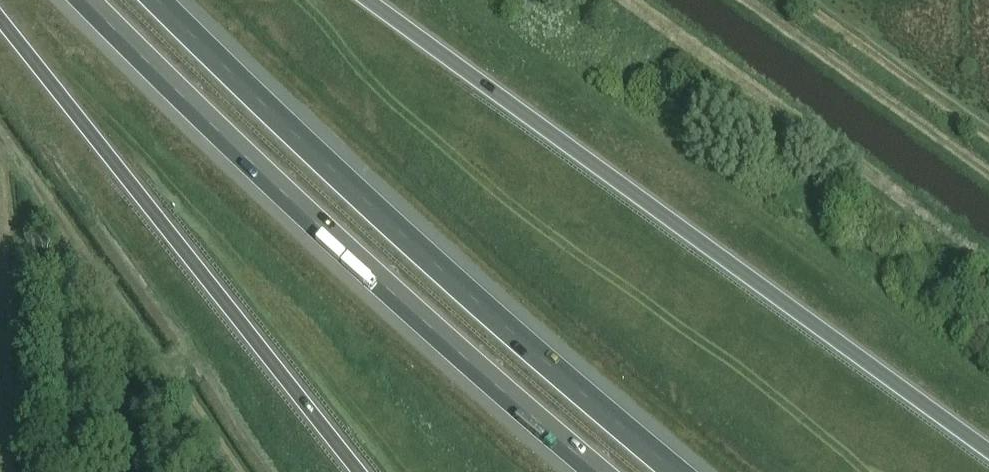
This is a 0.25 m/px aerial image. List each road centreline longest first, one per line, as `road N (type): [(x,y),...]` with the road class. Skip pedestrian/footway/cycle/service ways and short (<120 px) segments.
road 1 (motorway): [(988,450),(369,0)]
road 2 (motorway): [(681,471),(335,171),(161,0)]
road 3 (motorway): [(88,0),(307,213),(599,471)]
road 4 (motorway): [(0,18),(359,471)]

